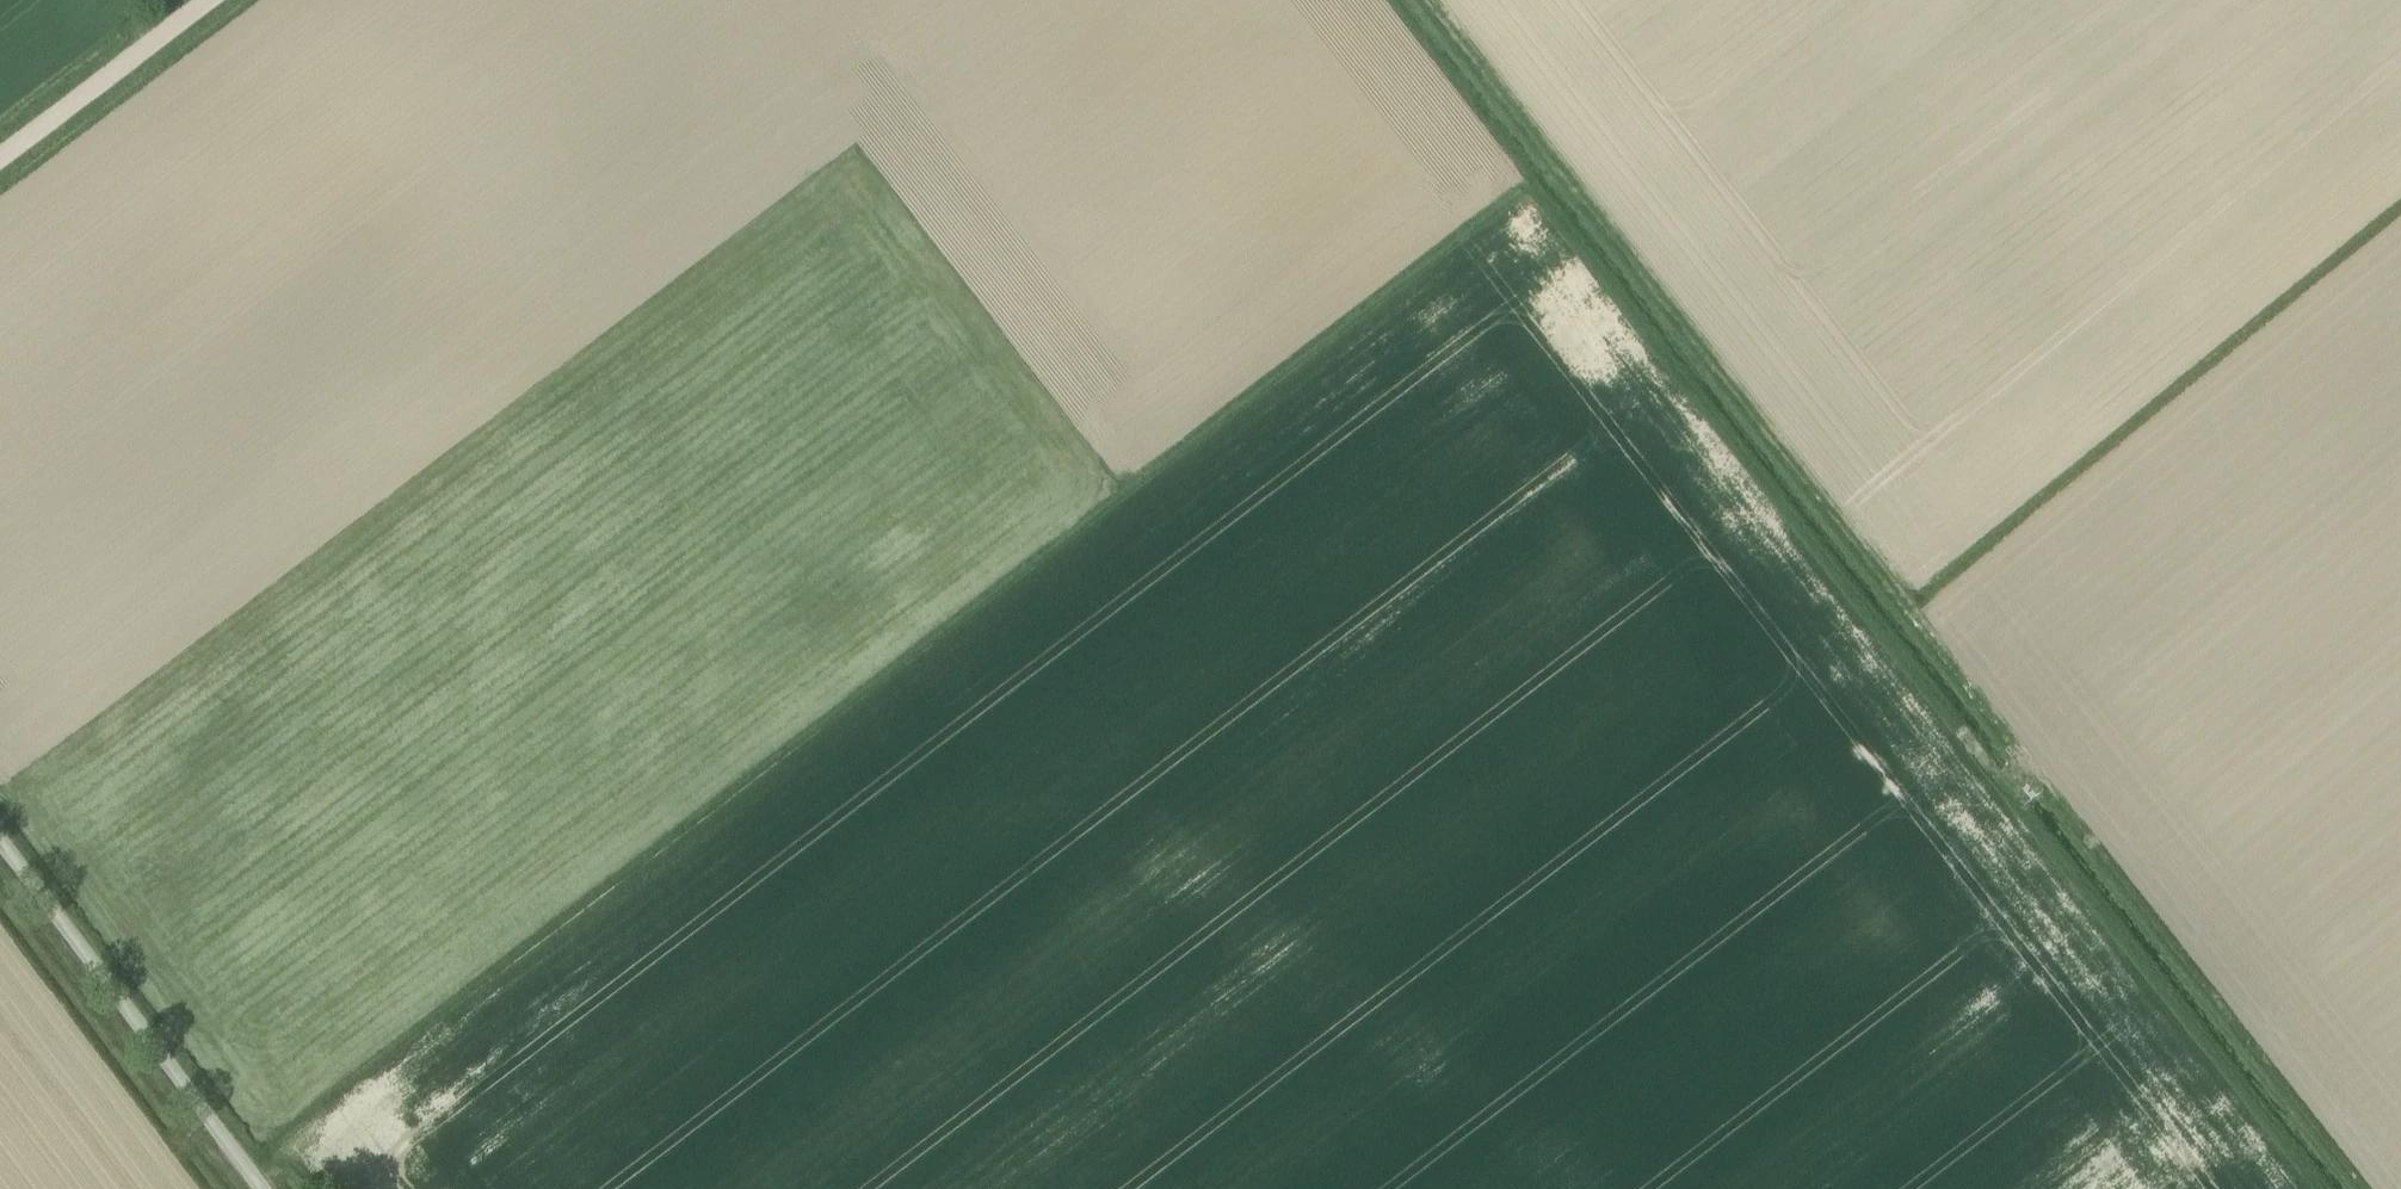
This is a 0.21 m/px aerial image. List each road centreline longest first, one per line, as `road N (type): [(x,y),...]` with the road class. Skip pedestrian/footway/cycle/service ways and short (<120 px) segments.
road 1 (track): [(2362,1188),(1422,0)]
road 2 (unclassified): [(271,1188),(0,824)]
road 3 (track): [(209,0),(0,157)]

